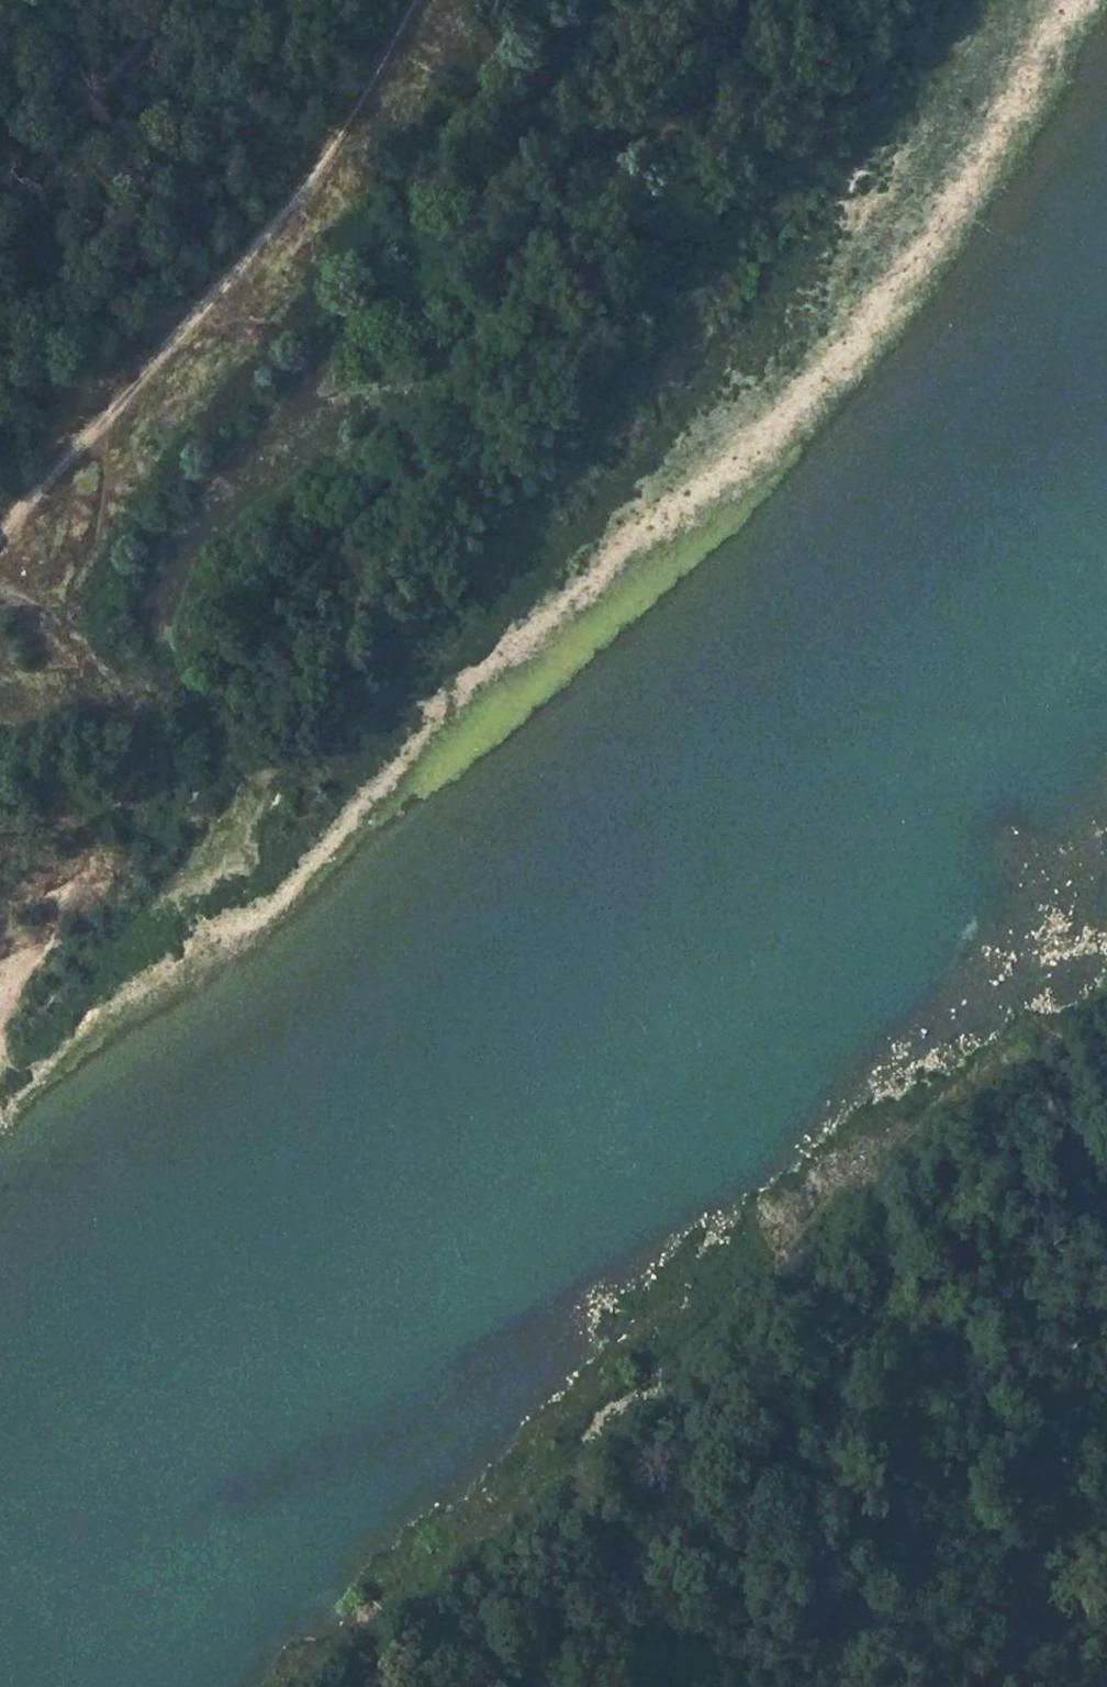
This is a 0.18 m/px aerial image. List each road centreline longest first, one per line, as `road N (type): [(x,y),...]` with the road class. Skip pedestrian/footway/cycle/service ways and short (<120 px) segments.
road 1 (track): [(0,204),(183,0)]

